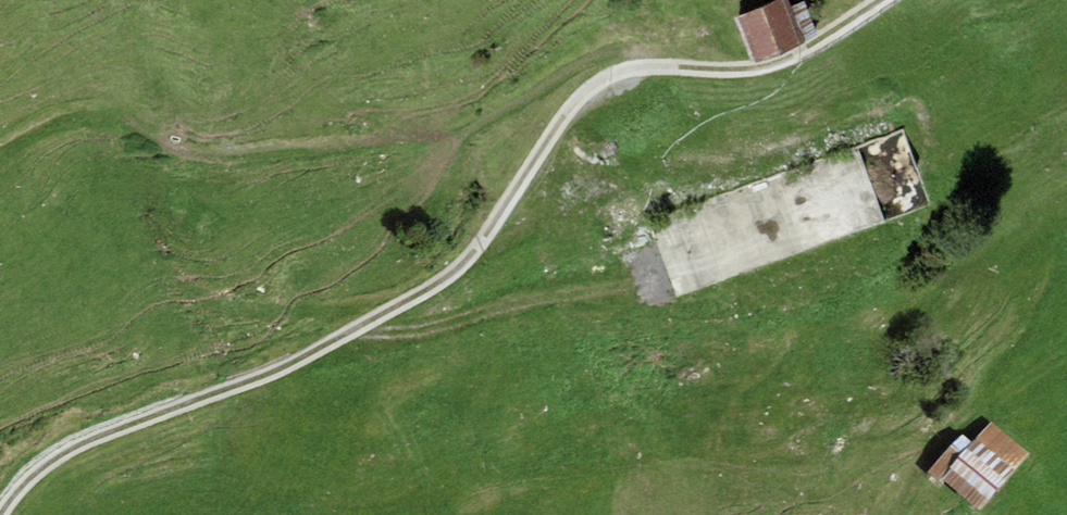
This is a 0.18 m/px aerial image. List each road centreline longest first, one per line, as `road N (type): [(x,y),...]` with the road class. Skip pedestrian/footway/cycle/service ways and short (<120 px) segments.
road 1 (track): [(884,0),(802,52),(722,75),(634,64),(567,96),(486,241),(436,288),(308,360),(80,447),(19,490),(8,514)]
road 2 (track): [(357,332),(432,326),(666,265)]

